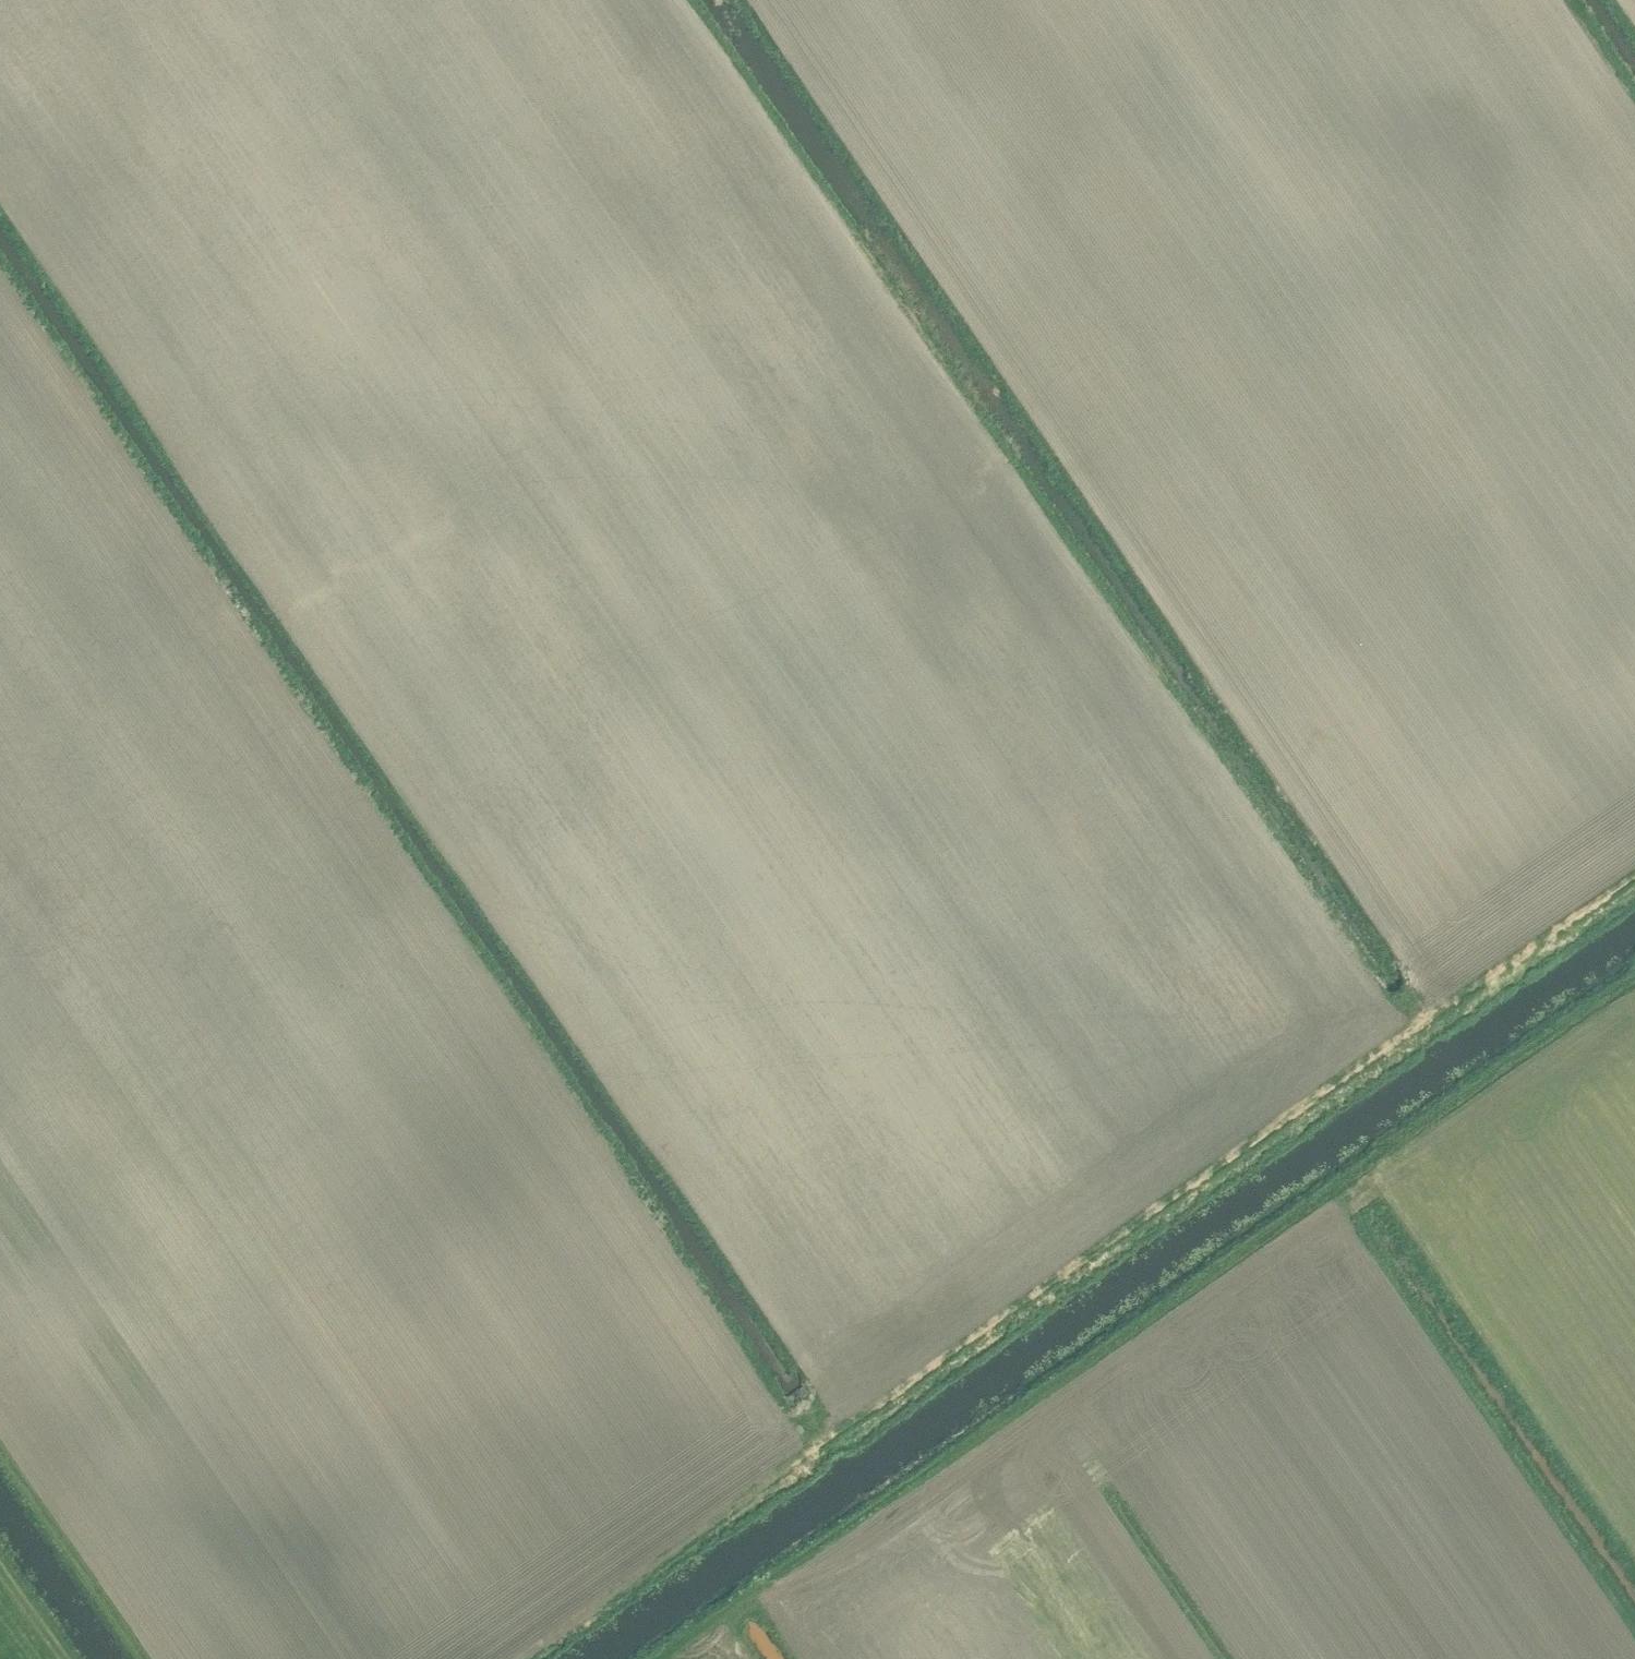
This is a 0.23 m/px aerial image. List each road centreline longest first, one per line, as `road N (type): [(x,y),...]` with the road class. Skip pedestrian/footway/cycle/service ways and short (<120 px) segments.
road 1 (track): [(488,1658),(1634,861)]

